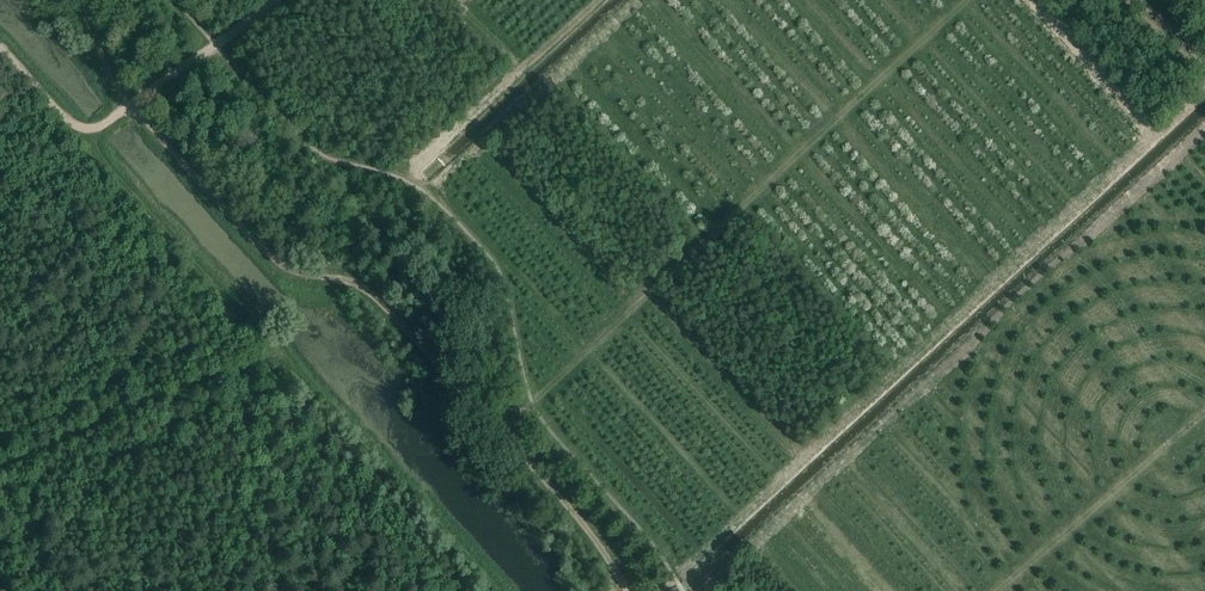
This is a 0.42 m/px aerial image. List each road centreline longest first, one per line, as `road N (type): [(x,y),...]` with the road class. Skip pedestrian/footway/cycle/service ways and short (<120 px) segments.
road 1 (track): [(77,0),(128,107),(276,259),(350,283),(380,302),(581,522),(628,590)]
road 2 (track): [(532,402),(970,0)]
road 3 (track): [(85,129),(277,350),(0,468)]
road 4 (track): [(0,45),(70,122),(96,129),(282,0)]
road 5 (track): [(277,350),(500,590)]

